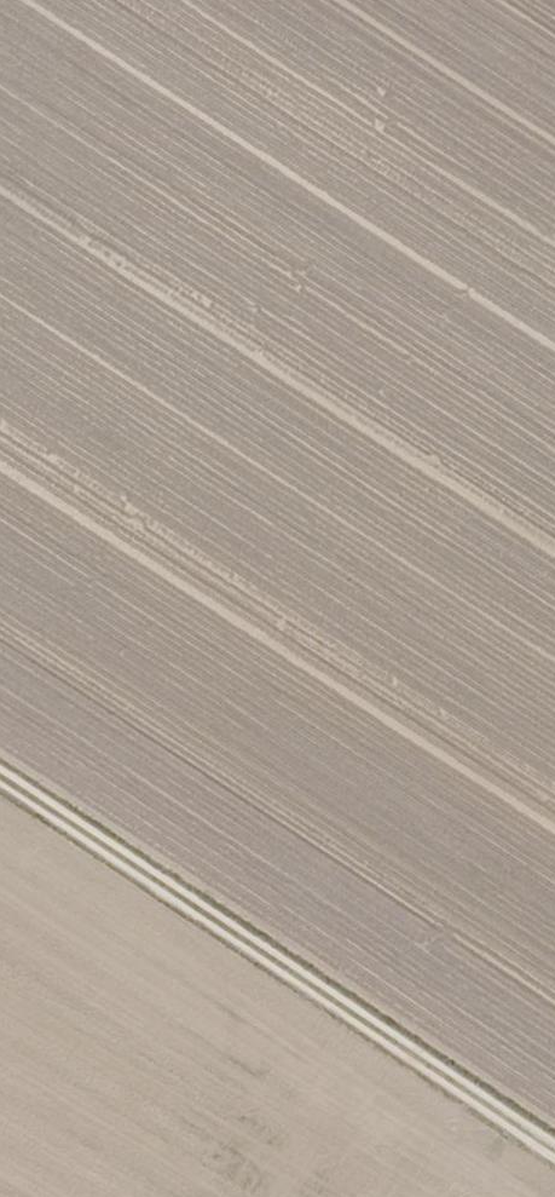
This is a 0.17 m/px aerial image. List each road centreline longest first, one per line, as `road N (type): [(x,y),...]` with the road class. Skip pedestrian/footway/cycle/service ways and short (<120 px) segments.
road 1 (track): [(554,1149),(0,777)]

